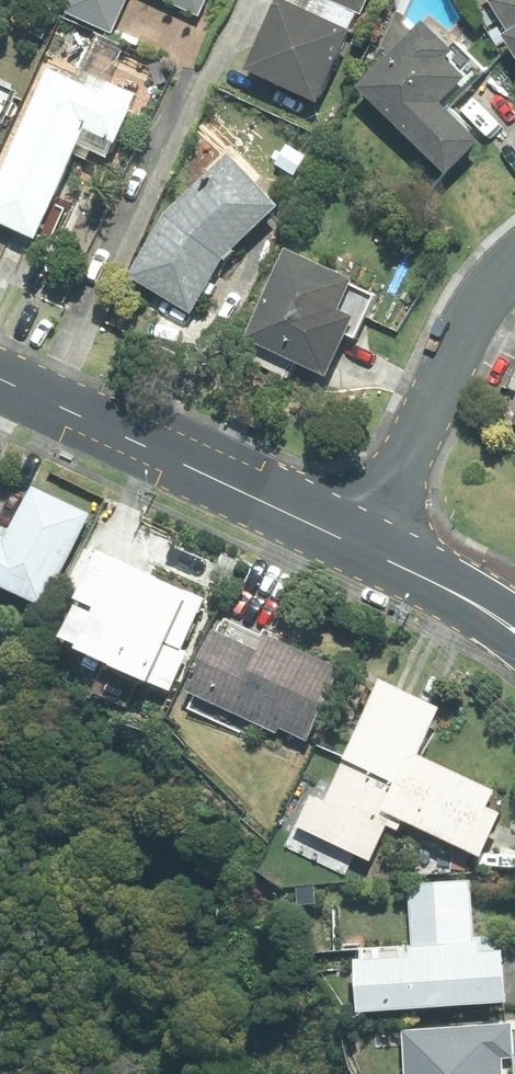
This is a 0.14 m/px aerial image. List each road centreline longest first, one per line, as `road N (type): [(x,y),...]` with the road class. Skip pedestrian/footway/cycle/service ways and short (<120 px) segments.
road 1 (secondary): [(358,544),(0,379)]
road 2 (residential): [(358,544),(458,346),(514,265)]
road 3 (secondary): [(514,628),(358,544)]

